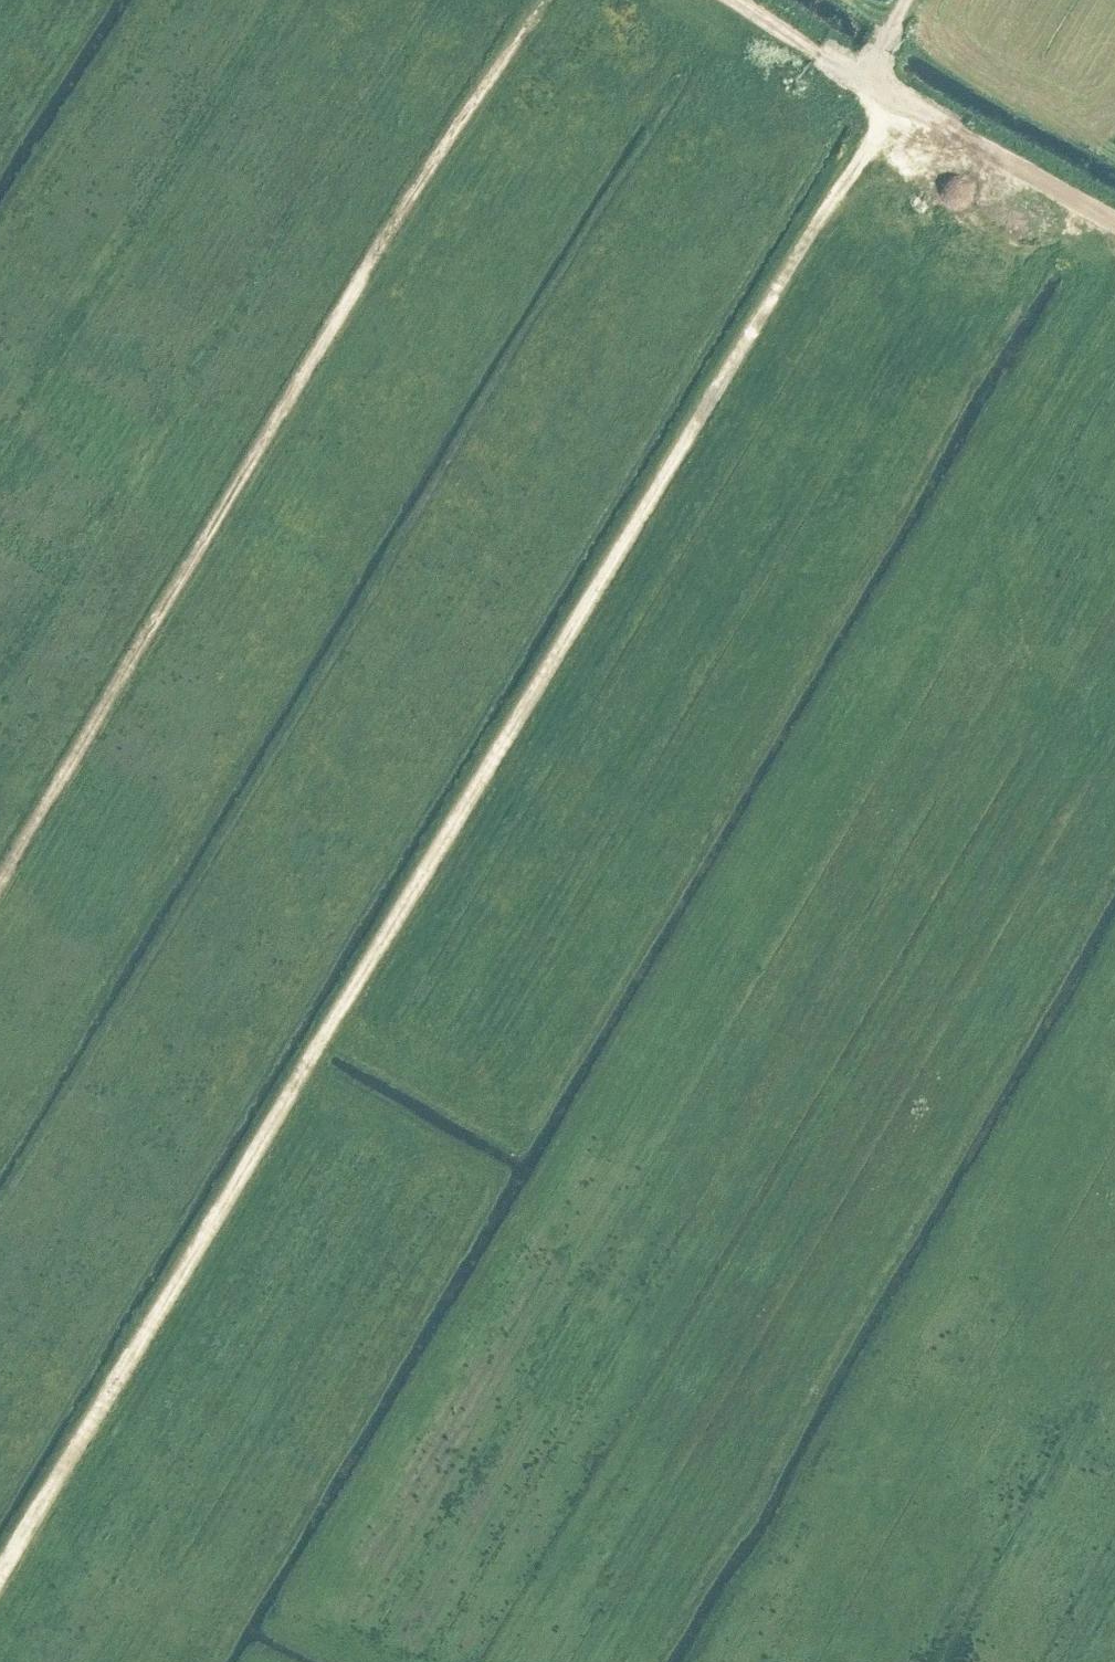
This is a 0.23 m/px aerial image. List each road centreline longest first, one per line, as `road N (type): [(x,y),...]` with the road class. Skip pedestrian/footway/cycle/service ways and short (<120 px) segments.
road 1 (track): [(746,0),(1114,217)]

